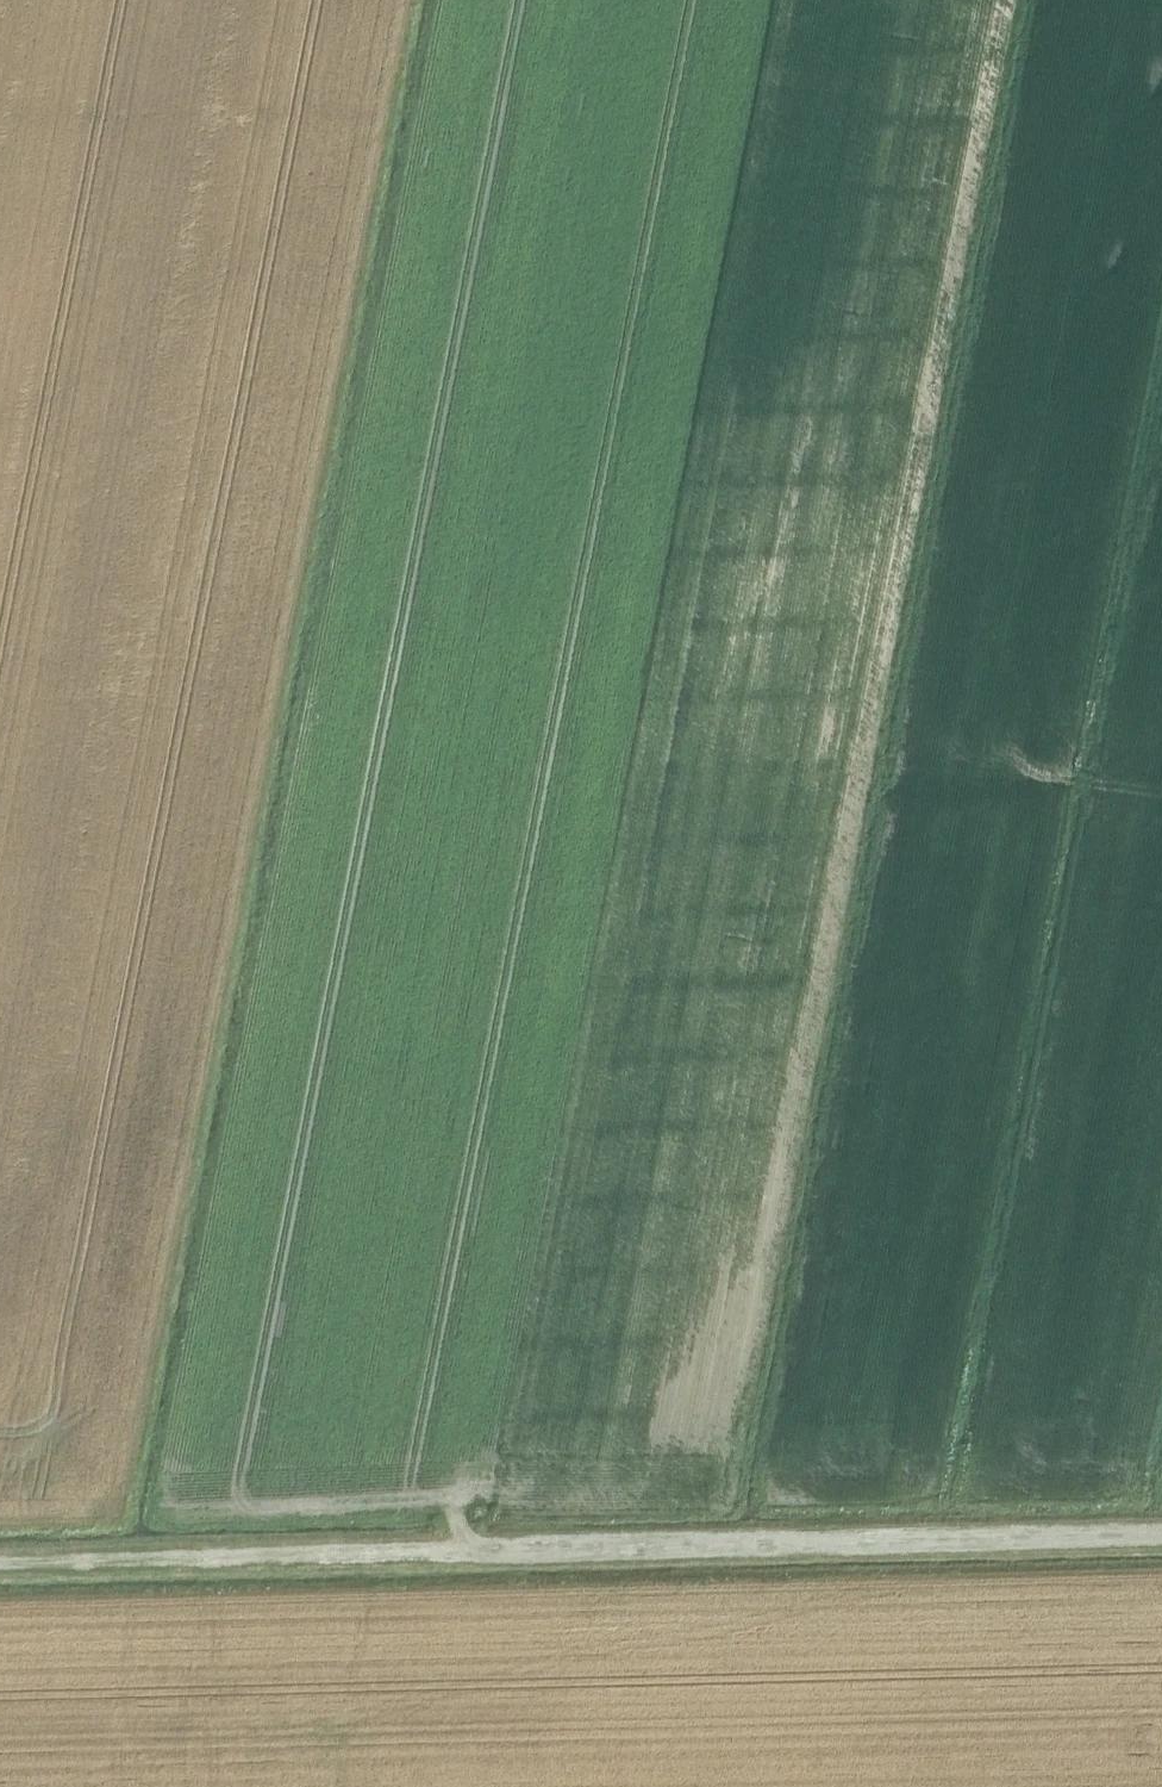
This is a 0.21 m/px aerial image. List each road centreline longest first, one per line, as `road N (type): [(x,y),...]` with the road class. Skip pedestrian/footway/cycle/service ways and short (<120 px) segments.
road 1 (track): [(1161,1534),(0,1563)]

